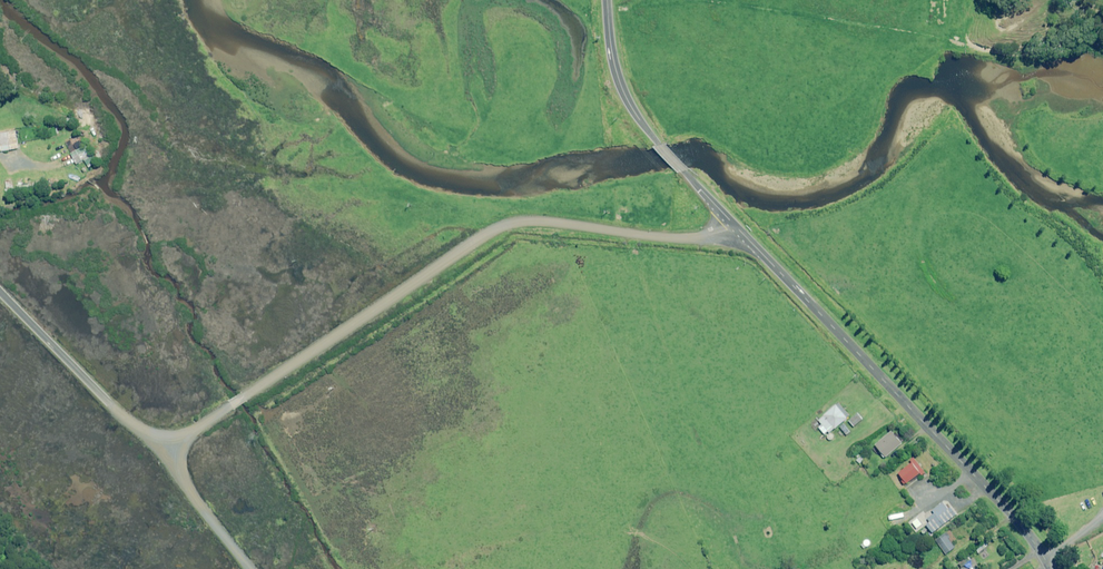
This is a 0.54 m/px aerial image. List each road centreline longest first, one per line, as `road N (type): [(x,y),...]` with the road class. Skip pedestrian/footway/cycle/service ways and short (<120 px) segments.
road 1 (unclassified): [(735,226),(686,238),(554,221),(496,230),(166,451)]
road 2 (tertiary): [(735,226),(1017,517),(1052,568)]
road 3 (tertiary): [(608,0),(623,92),(735,226)]
road 4 (unclassified): [(0,288),(166,451)]

